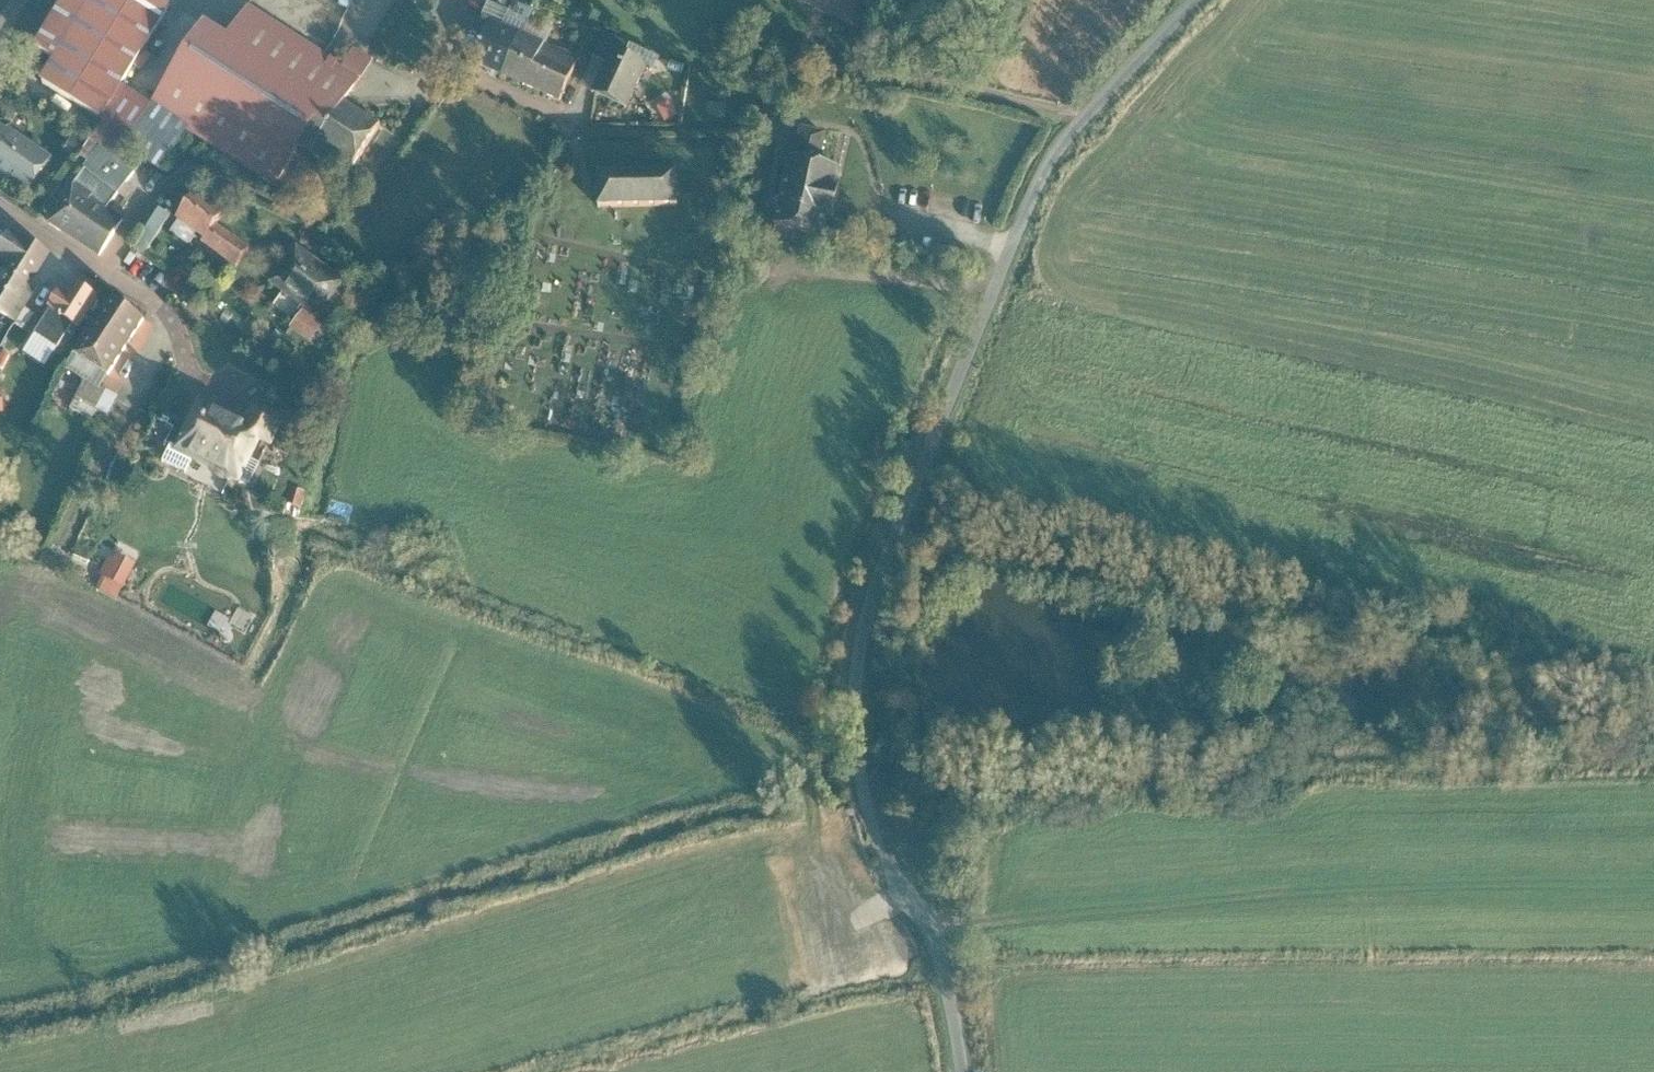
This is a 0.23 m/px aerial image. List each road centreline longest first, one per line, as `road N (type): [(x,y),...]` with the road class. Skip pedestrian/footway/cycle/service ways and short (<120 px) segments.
road 1 (unclassified): [(1195,0),(1054,152),(864,614),(854,720),(867,805),(890,868),(921,911)]
road 2 (residential): [(238,404),(205,386),(155,309),(0,214)]
road 3 (residential): [(590,128),(452,69),(451,0)]
road 4 (track): [(921,911),(945,965),(961,1071)]

